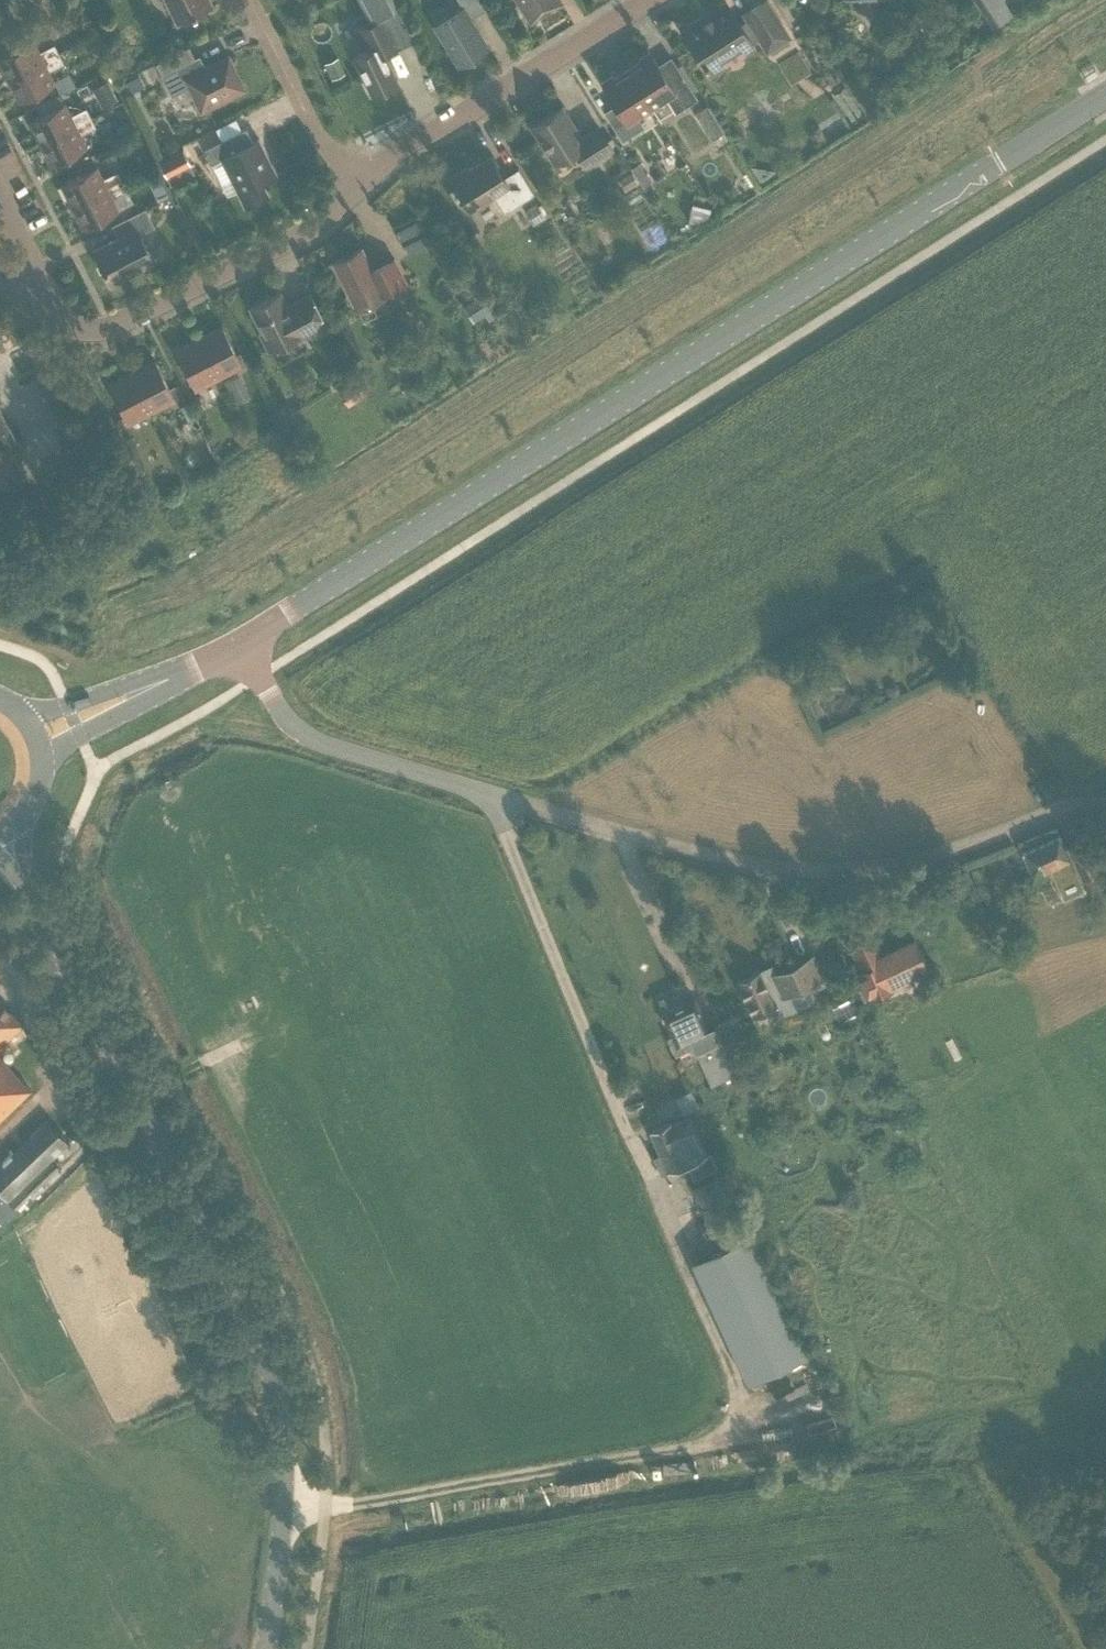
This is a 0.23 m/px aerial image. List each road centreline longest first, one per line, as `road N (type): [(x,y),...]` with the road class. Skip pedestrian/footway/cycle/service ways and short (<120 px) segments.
road 1 (secondary): [(238,645),(1105,95)]
road 2 (tertiary): [(267,1648),(288,1473),(277,1389),(135,1083),(2,833)]
road 3 (track): [(285,1508),(714,1445),(732,1424),(739,1393),(640,1159)]
road 4 (track): [(498,796),(671,846),(812,874),(912,862),(1070,808)]
road 5 (residential): [(0,201),(58,315),(97,331),(314,228),(360,187)]
road 6 (residential): [(360,187),(417,138),(648,0)]
road 7 (unclassified): [(238,645),(298,734),(498,796)]
road 8 (residential): [(360,187),(316,136),(249,0)]
road 9 (secondary): [(43,765),(130,710),(146,690)]
road 10 (secondary): [(146,690),(118,687),(22,713)]

